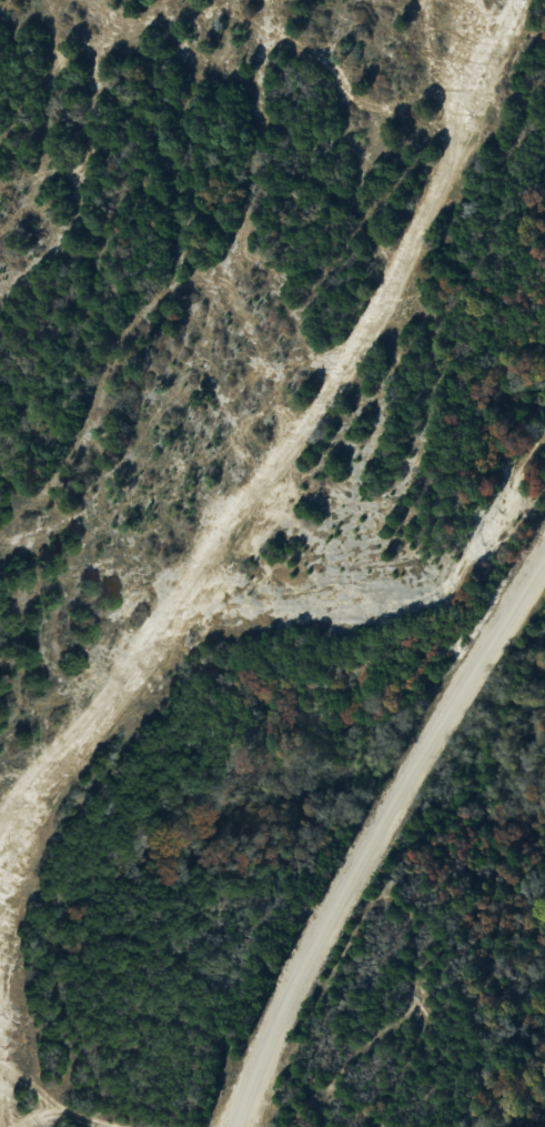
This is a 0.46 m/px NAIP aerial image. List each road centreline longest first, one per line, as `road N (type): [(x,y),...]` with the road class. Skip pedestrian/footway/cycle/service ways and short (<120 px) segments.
road 1 (tertiary): [(239,1126),(359,863),(544,560)]

